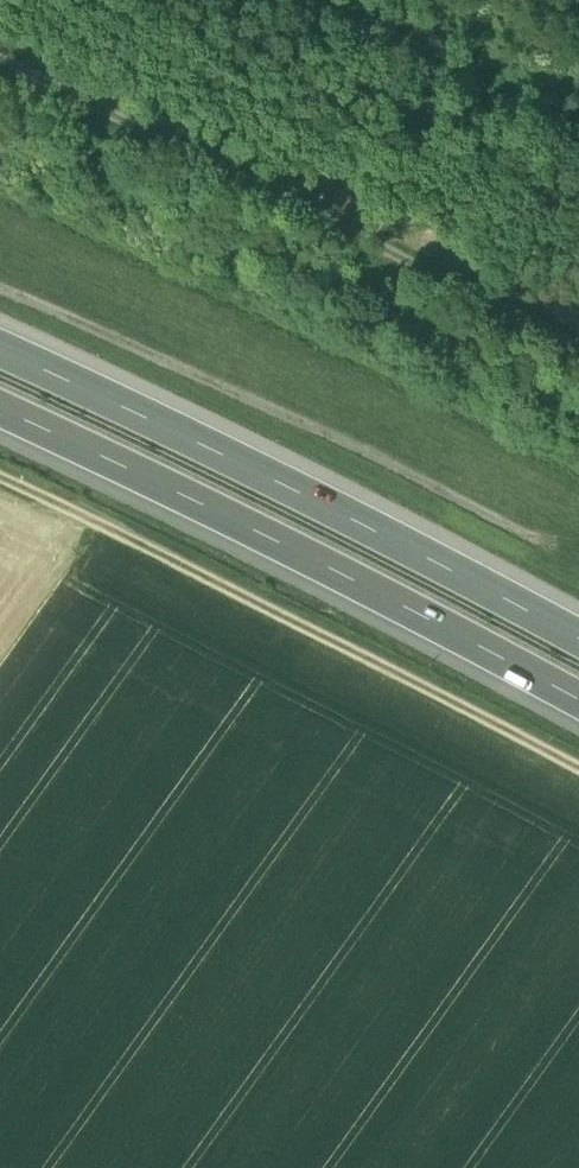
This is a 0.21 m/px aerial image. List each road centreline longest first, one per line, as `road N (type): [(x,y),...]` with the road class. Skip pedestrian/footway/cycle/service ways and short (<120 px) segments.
road 1 (motorway): [(578,637),(278,476),(0,347)]
road 2 (motorway): [(0,408),(268,534),(578,697)]
road 3 (track): [(578,769),(0,480)]
road 4 (track): [(0,291),(384,461),(548,548)]

